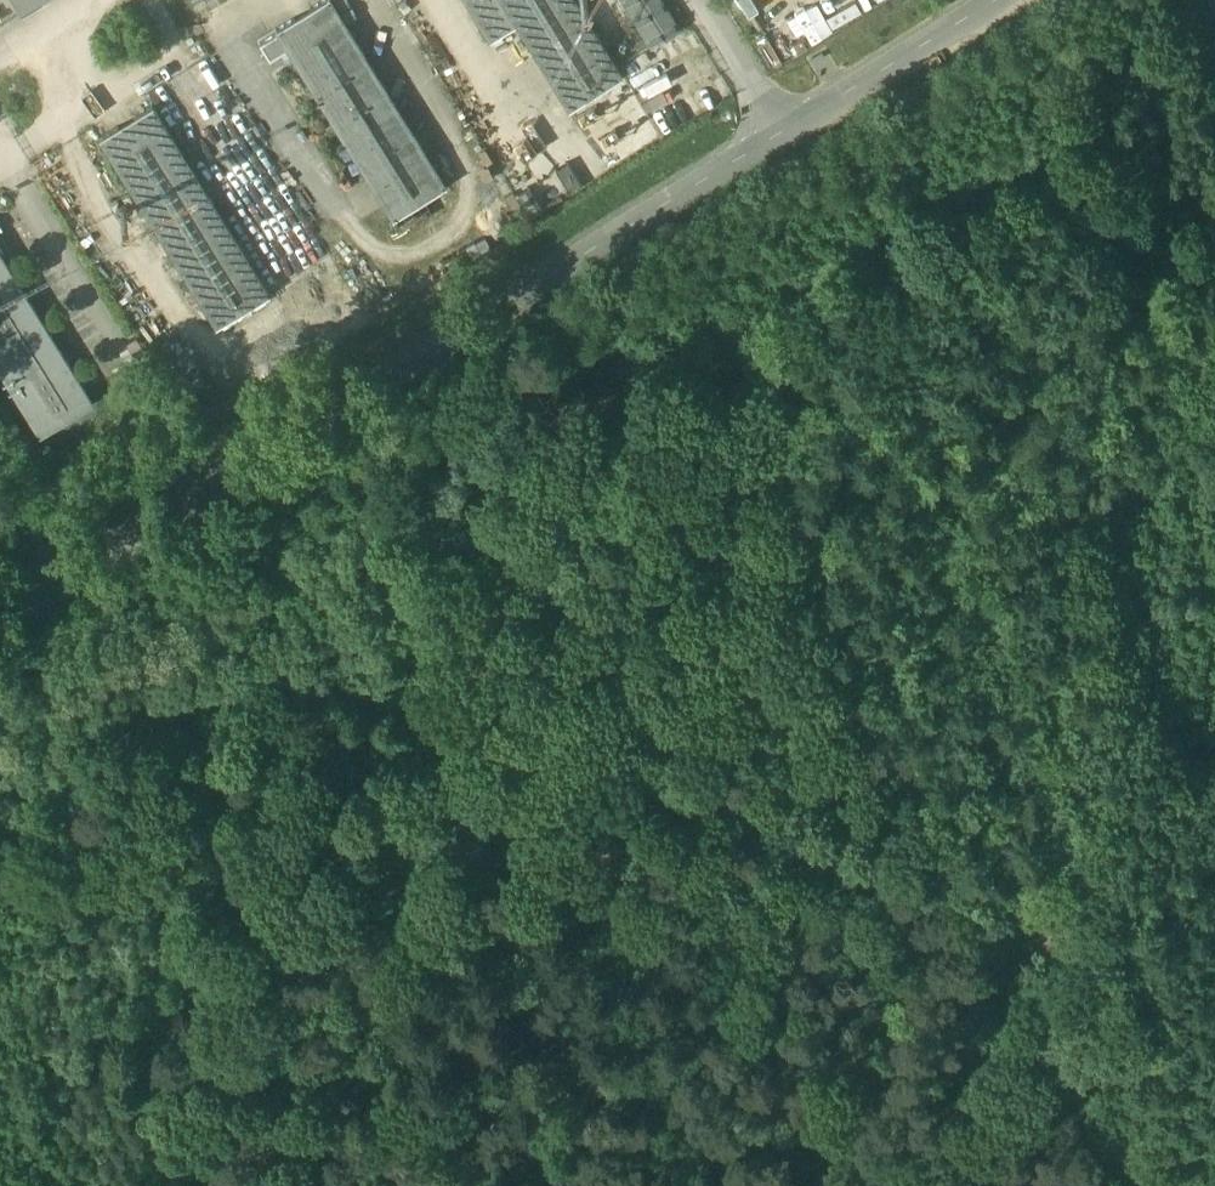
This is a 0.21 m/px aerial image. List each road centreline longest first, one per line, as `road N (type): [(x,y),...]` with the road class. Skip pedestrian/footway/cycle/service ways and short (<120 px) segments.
road 1 (unclassified): [(996,0),(0,620)]

